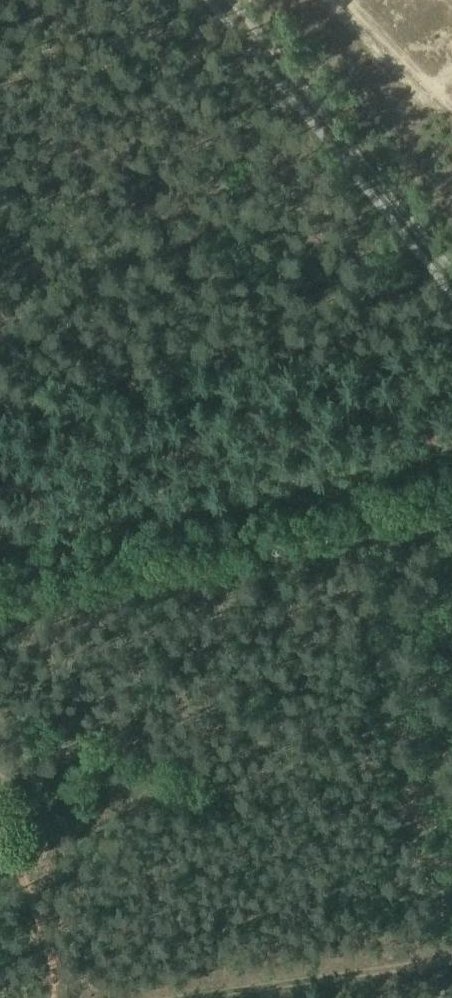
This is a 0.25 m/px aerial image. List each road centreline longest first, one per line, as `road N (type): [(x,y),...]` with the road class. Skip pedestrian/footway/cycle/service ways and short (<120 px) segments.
road 1 (track): [(451,441),(0,531)]
road 2 (track): [(451,266),(231,0)]
road 3 (track): [(451,965),(223,997)]
road 4 (track): [(0,833),(67,997)]

